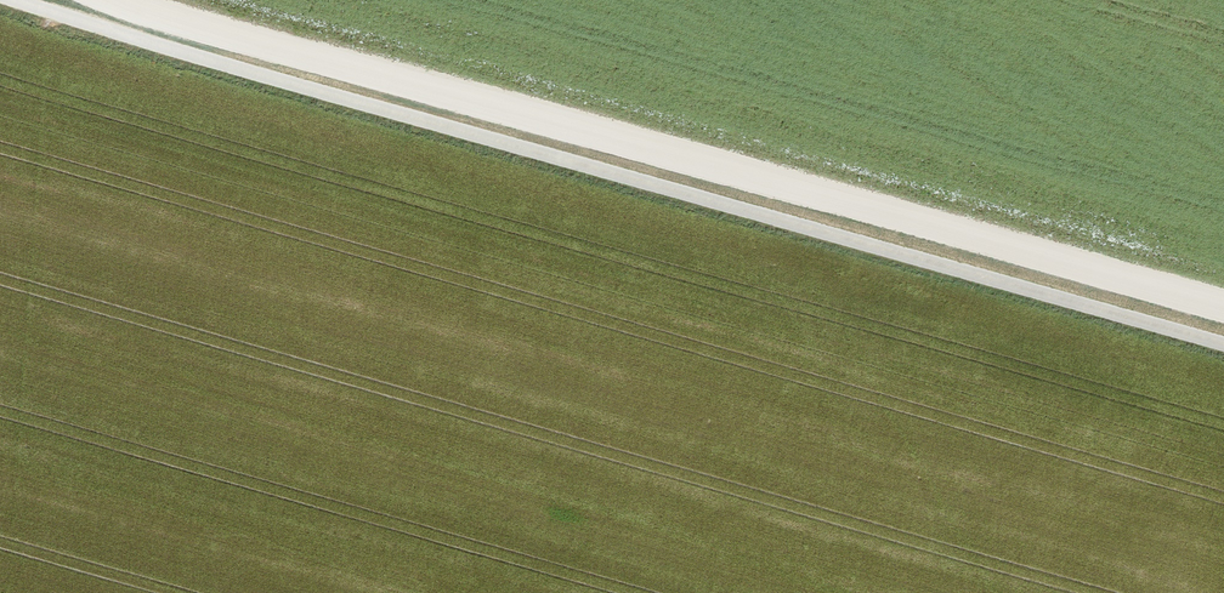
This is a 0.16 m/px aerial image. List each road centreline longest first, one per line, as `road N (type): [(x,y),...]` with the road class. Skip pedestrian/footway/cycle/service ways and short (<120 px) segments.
road 1 (track): [(66,0),(1223,341)]

